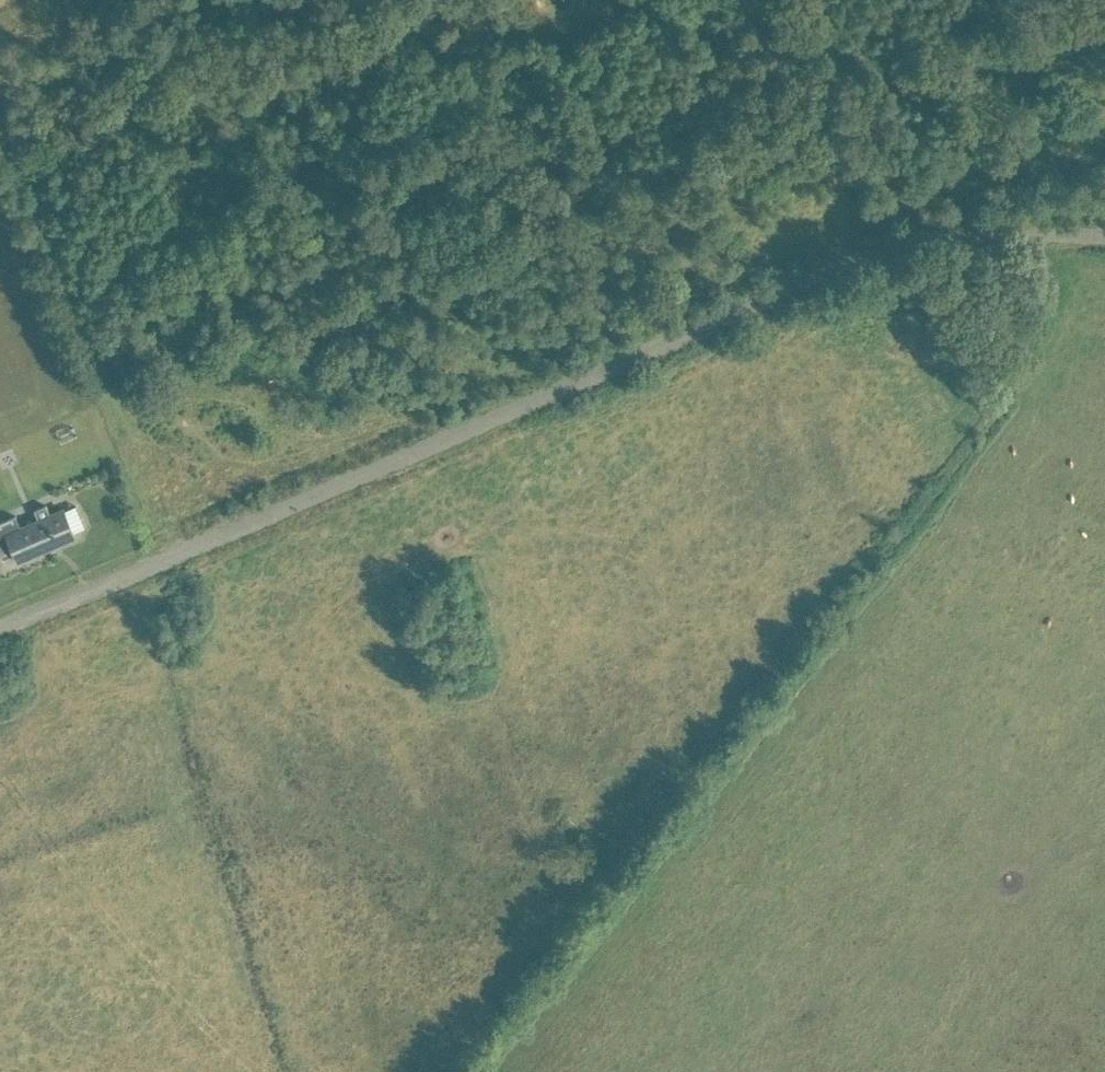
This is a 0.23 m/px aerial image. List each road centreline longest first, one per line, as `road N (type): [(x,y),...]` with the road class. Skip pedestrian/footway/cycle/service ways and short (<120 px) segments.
road 1 (unclassified): [(0,631),(873,256),(922,241),(1010,234),(1104,238)]

